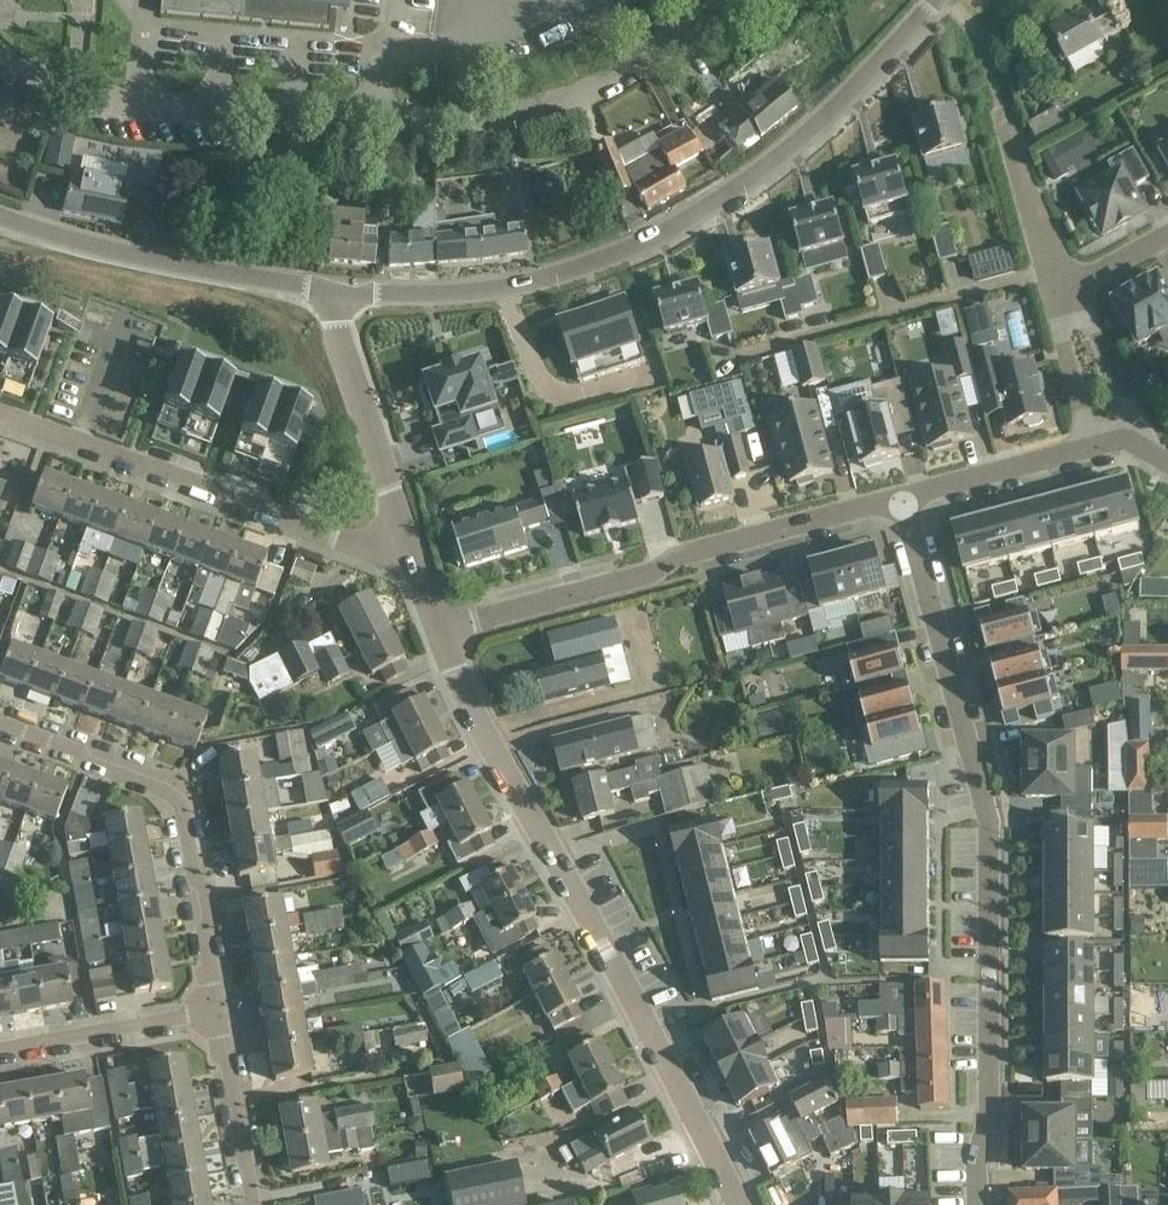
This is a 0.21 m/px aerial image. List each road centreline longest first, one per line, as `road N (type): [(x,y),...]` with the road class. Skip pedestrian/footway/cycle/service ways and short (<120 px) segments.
road 1 (residential): [(980,1204),(991,1114),(987,823),(901,498)]
road 2 (tertiary): [(931,0),(810,129),(706,207),(637,244),(504,289),(338,295)]
road 3 (residential): [(729,0),(603,82),(521,115),(216,113),(81,86)]
road 4 (tertiary): [(736,1204),(598,931),(473,711),(439,632)]
road 5 (residential): [(439,632),(650,573),(678,551),(901,498)]
road 6 (residential): [(404,534),(363,550),(0,414)]
road 7 (residential): [(217,1012),(179,802),(0,724)]
road 8 (tertiary): [(338,295),(147,263),(0,218)]
road 9 (tertiary): [(404,534),(336,347),(338,295)]
road 10 (residential): [(0,1050),(217,1012)]
road 11 (residential): [(253,1204),(217,1012)]
road 12 (residential): [(901,498),(1089,450)]
road 13 (residential): [(1063,295),(1002,116)]
road 14 (residential): [(1133,444),(1133,407),(1093,328),(1063,295)]
road 15 (residential): [(1089,450),(1062,339),(1063,295)]
road 16 (residential): [(1063,295),(1167,236)]

